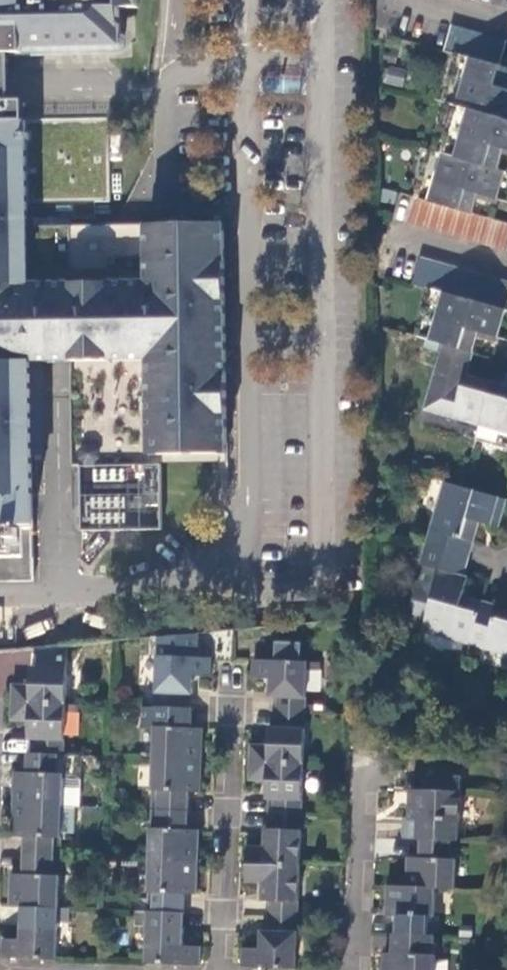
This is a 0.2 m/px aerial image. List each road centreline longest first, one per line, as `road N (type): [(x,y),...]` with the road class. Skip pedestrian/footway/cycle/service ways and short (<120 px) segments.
road 1 (residential): [(223,969),(229,697)]
road 2 (residential): [(356,969),(367,766)]

